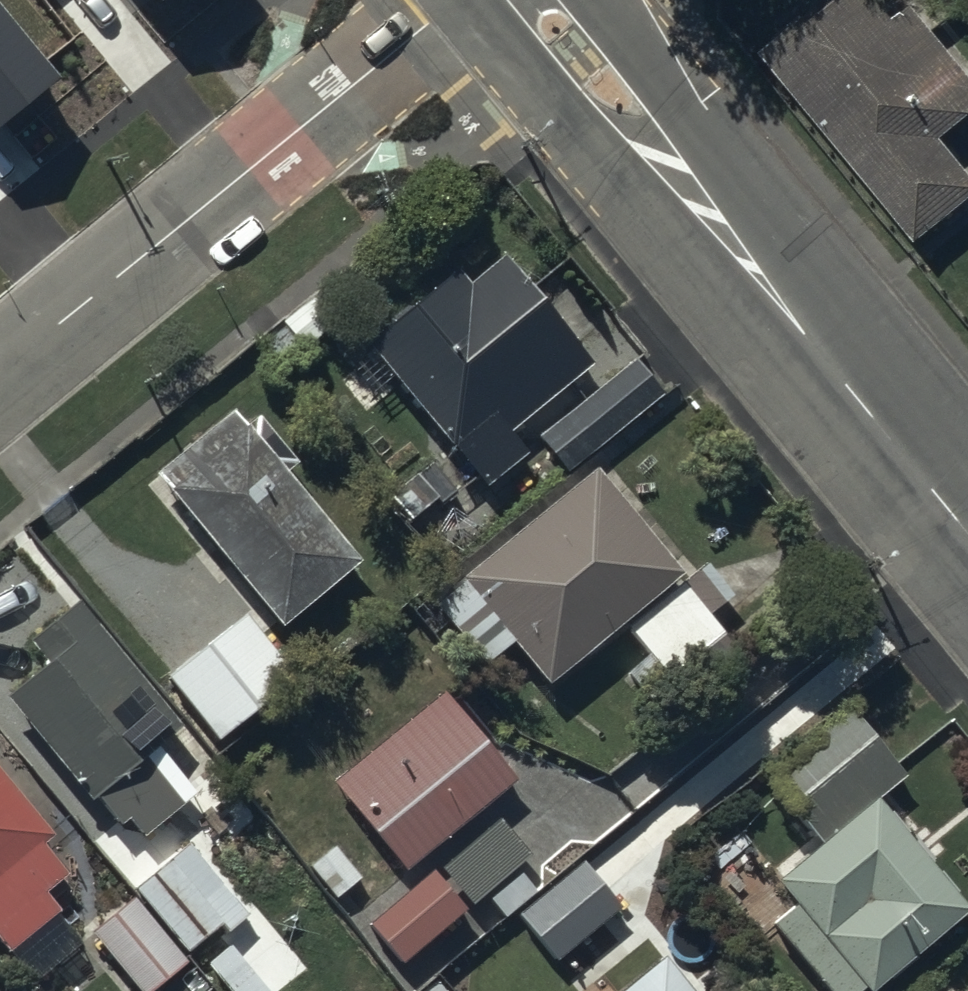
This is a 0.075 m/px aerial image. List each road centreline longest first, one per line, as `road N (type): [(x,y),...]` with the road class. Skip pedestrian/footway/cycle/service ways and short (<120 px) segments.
road 1 (tertiary): [(536,0),(967,529)]
road 2 (residential): [(245,174),(0,376)]
road 3 (residential): [(457,0),(245,174)]

